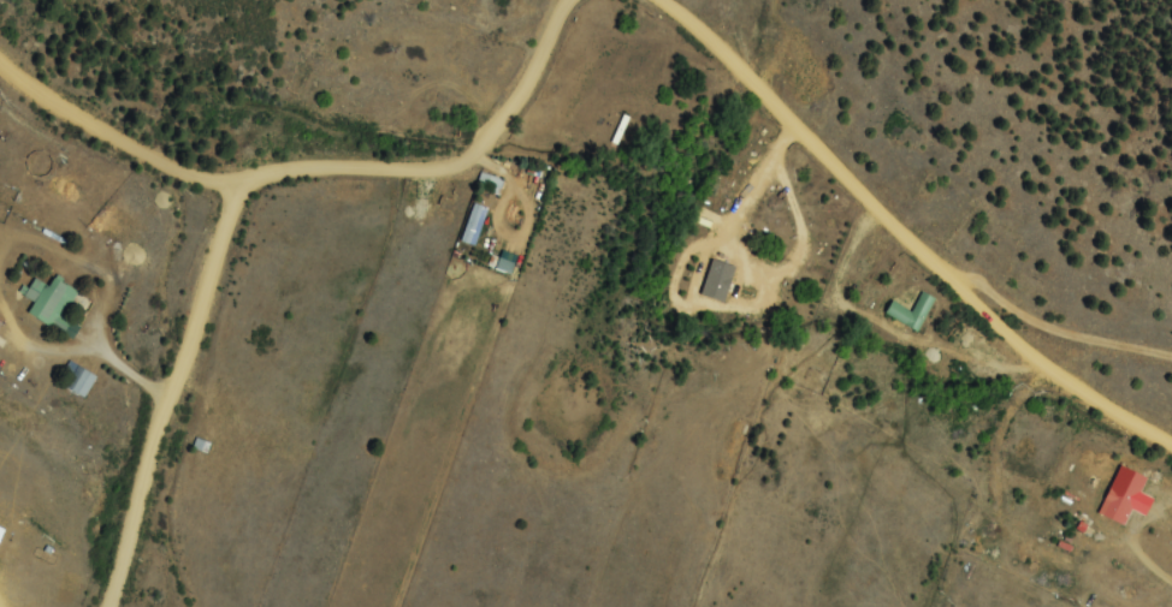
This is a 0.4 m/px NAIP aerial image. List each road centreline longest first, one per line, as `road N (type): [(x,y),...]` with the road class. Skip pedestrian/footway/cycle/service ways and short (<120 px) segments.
road 1 (residential): [(1171,483),(972,337),(715,23),(681,0)]
road 2 (residential): [(579,0),(461,147),(309,236),(218,243),(230,196)]
road 3 (residential): [(230,196),(119,606)]
road 4 (residential): [(230,196),(57,108),(0,69)]
road 5 (residential): [(928,0),(906,255)]

